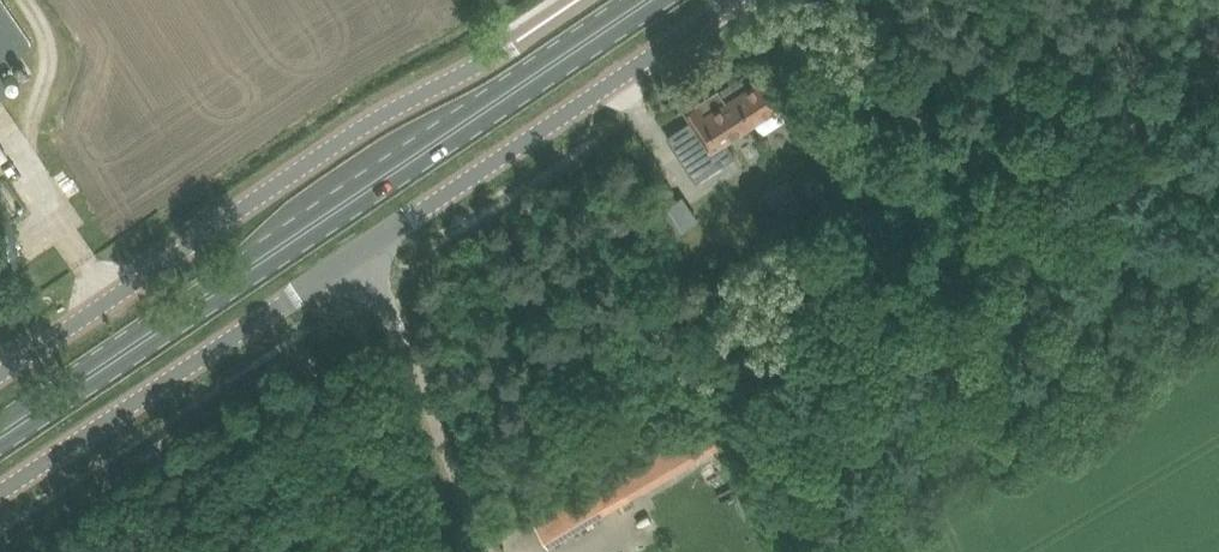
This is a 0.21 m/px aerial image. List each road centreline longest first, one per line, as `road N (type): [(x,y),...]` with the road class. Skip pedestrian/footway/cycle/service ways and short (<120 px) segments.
road 1 (unclassified): [(0,494),(734,0)]
road 2 (primary): [(0,434),(645,0)]
road 3 (unclassified): [(582,0),(361,128),(0,372)]
road 4 (track): [(484,551),(366,250)]

